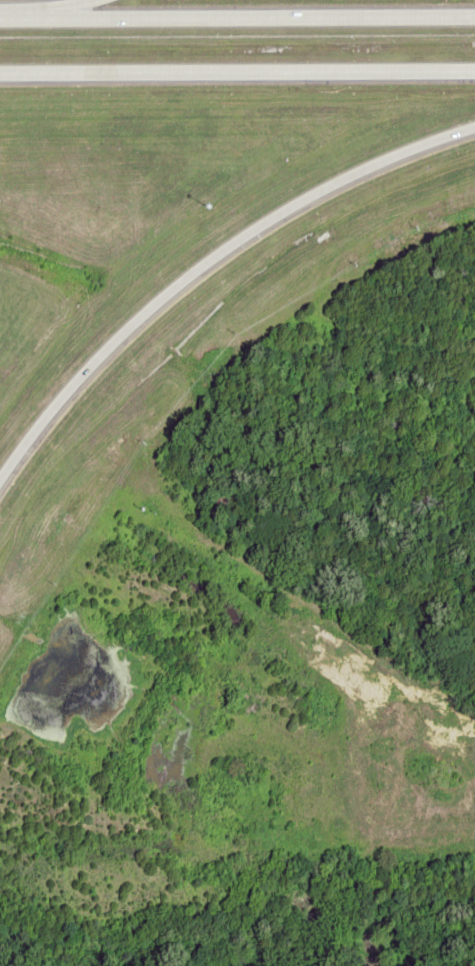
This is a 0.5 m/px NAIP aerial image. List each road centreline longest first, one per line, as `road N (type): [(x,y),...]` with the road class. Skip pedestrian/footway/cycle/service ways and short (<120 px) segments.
road 1 (motorway): [(0,482),(128,324),(288,208),(474,124)]
road 2 (motorway): [(0,74),(474,76)]
road 3 (motorway): [(474,16),(0,18)]

